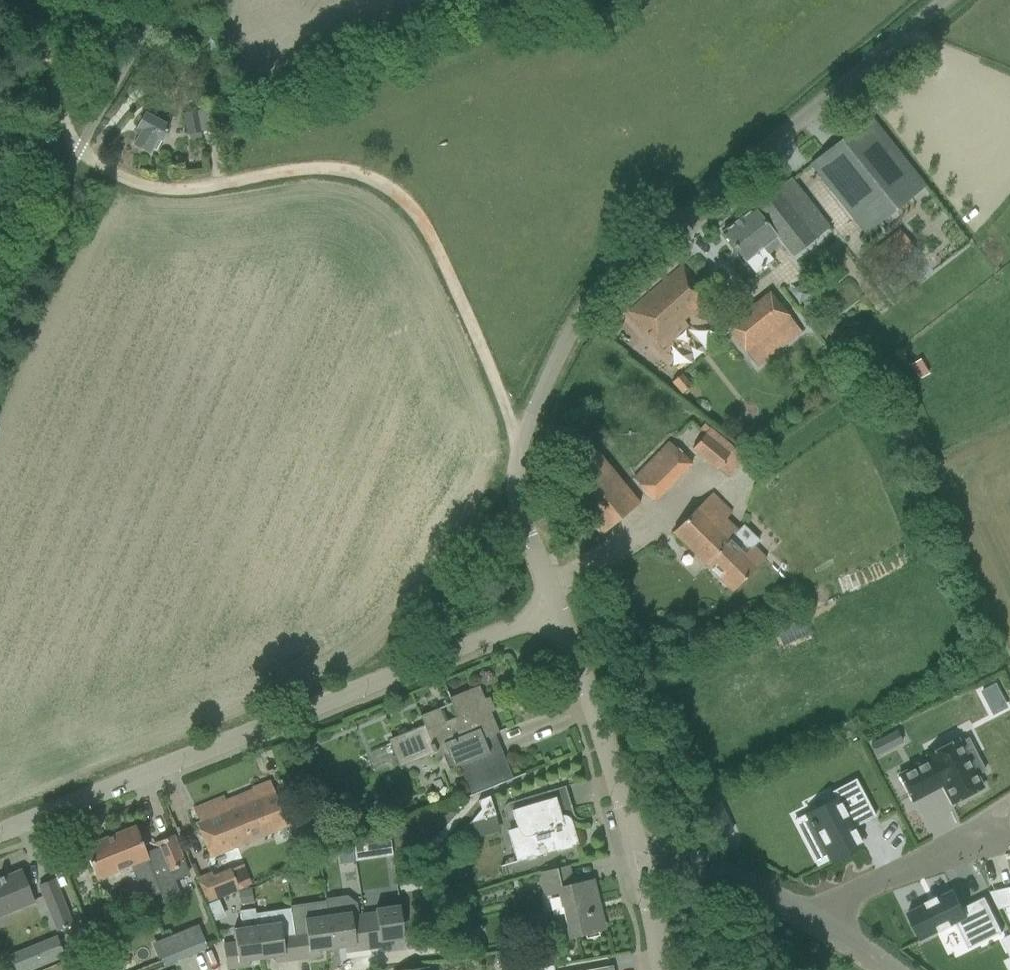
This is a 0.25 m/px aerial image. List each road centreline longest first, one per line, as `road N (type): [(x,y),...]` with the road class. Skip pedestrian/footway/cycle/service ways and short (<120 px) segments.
road 1 (unclassified): [(555,608),(522,528),(515,469),(535,406),(577,321),(646,246),(944,0)]
road 2 (track): [(523,434),(507,414),(424,227),(376,180),(317,170),(174,189),(138,183),(78,151)]
road 3 (residential): [(0,832),(555,608)]
road 4 (residential): [(555,608),(633,841)]
road 5 (residential): [(633,841),(812,915)]
road 6 (residential): [(812,915),(948,850)]
road 7 (track): [(39,130),(45,93),(21,0)]
road 8 (residential): [(633,841),(661,969)]

